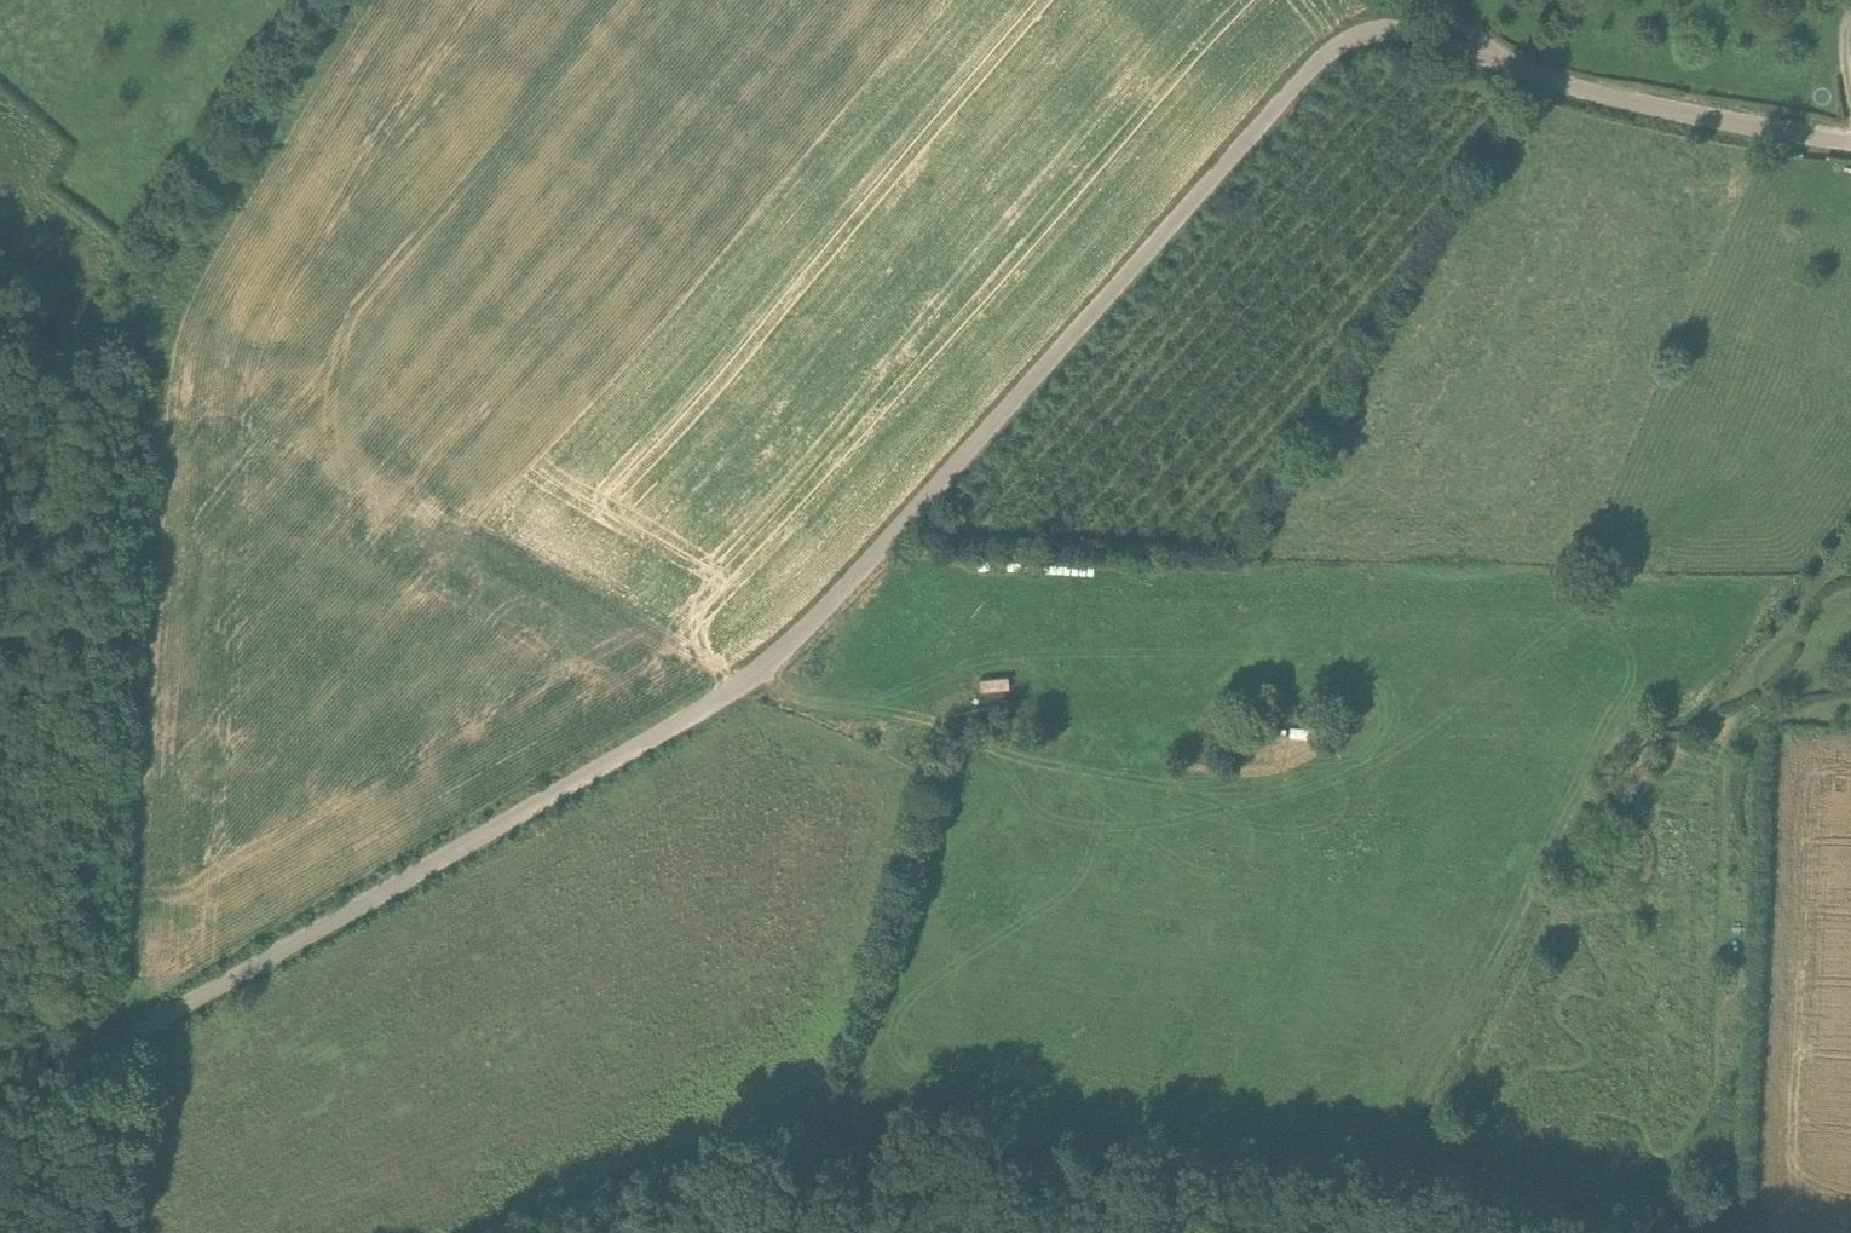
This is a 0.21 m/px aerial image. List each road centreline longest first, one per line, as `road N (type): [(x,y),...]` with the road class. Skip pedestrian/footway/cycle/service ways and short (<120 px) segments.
road 1 (unclassified): [(0,1109),(677,724),(765,667),(890,541),(1333,48),(1391,30),(1498,62)]
road 2 (unclassified): [(1850,142),(1599,95),(1498,62)]

